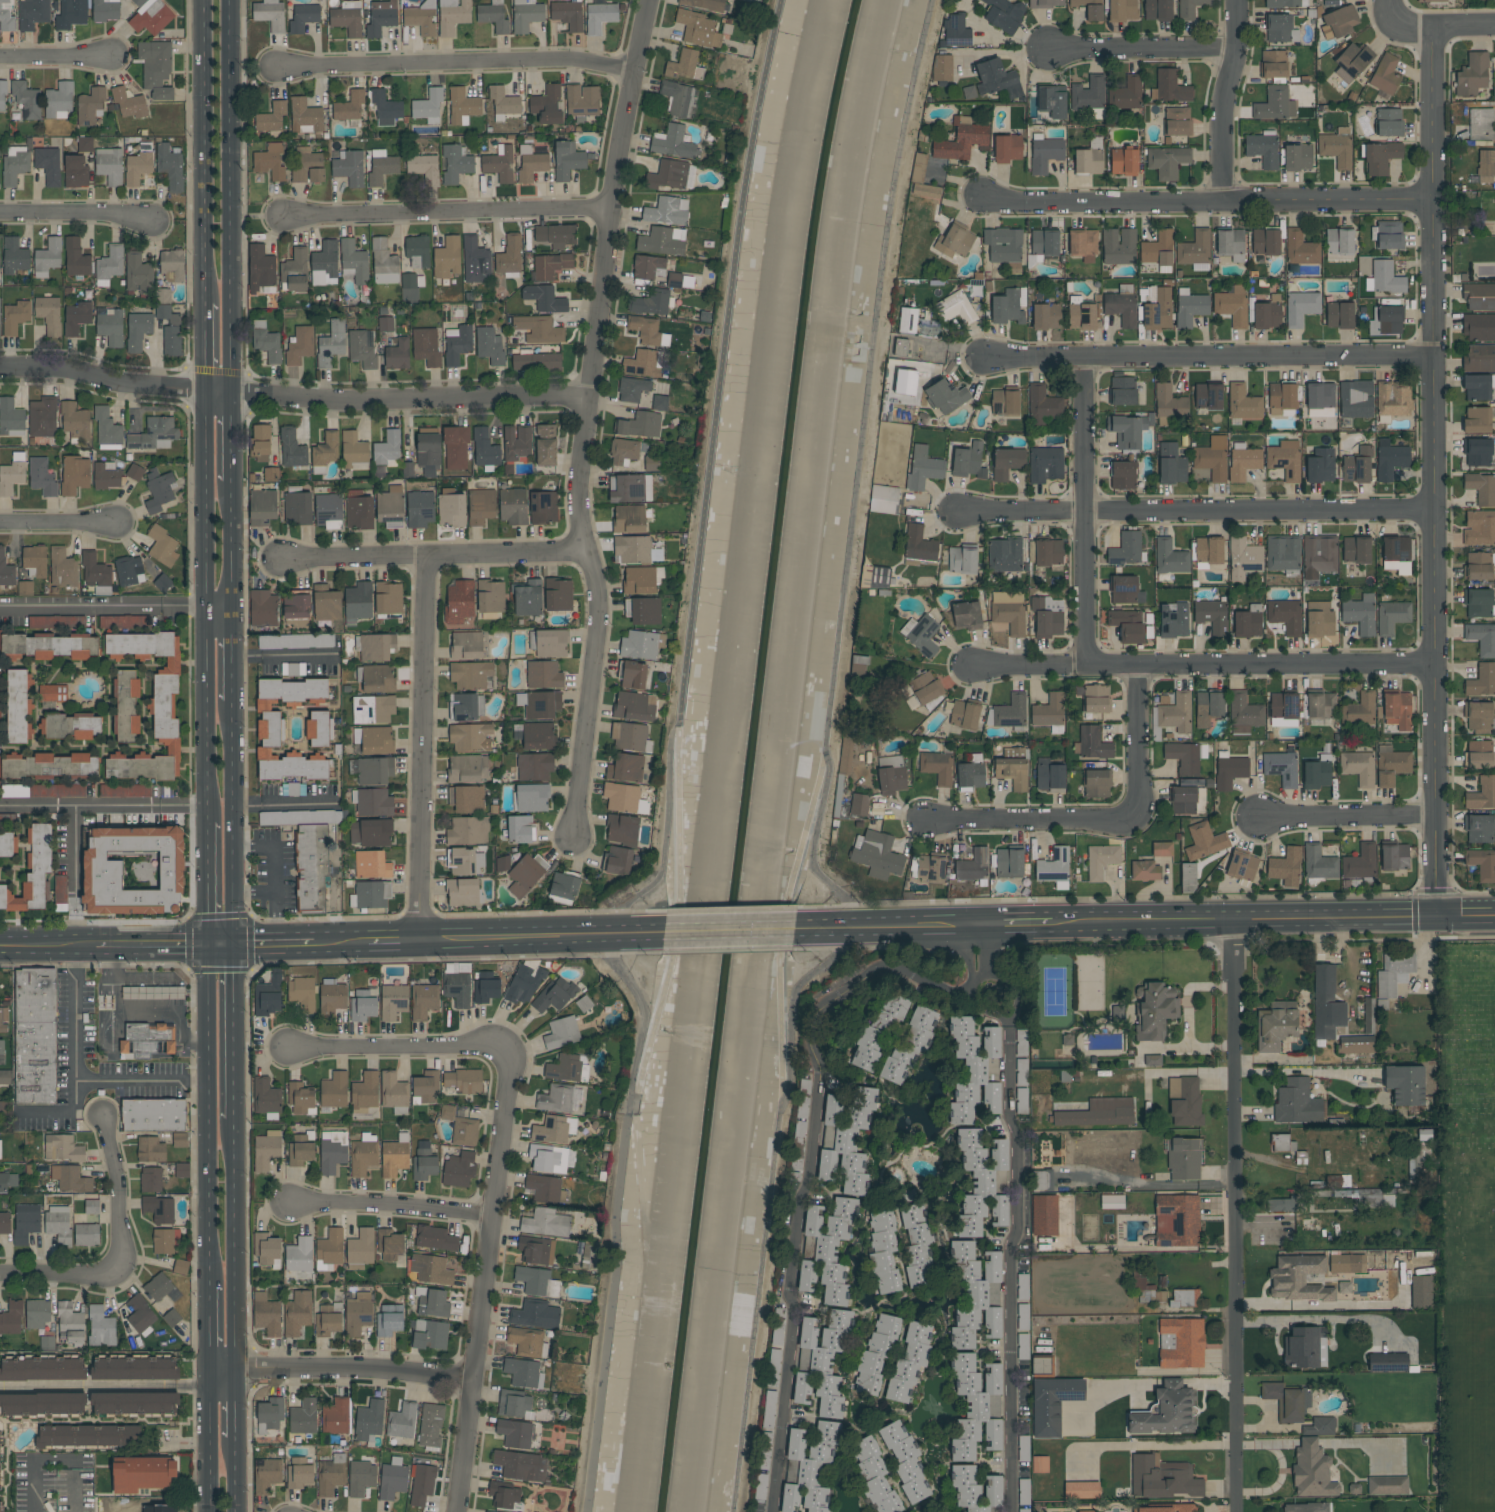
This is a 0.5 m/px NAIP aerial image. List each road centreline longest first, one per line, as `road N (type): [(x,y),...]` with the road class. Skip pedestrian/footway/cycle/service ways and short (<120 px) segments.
road 1 (residential): [(1386,0),(1397,17),(1434,26),(1428,199),(1439,915)]
road 2 (residential): [(648,0),(608,209),(580,499),(599,625),(575,836)]
road 3 (residential): [(957,990),(900,969),(875,973),(827,1004),(813,1026),(820,1072),(814,1142),(798,1206),(770,1511)]
road 4 (residential): [(0,369),(344,401),(526,394),(591,400)]
road 5 (residential): [(1236,923),(1237,1511)]
road 6 (residential): [(1010,1511),(1010,1245),(1018,1228),(1008,1025)]
road 7 (residential): [(957,512),(1433,512)]
road 8 (residential): [(507,1046),(459,1511)]
road 9 (residential): [(972,666),(1435,666)]
road 10 (residential): [(981,197),(1014,204),(1428,199)]
road 11 (residential): [(986,360),(1431,357)]
road 12 (secondary): [(1057,924),(1494,914)]
road 13 (tertiary): [(206,391),(207,821)]
road 14 (tertiary): [(232,392),(231,0)]
road 15 (residential): [(425,554),(416,937)]
road 16 (residential): [(276,64),(560,59),(631,71)]
road 17 (tertiary): [(206,943),(208,1284)]
road 18 (residential): [(282,217),(608,209)]
road 19 (residential): [(1089,358),(1089,666)]
road 20 (tertiary): [(204,0),(206,303)]
road 21 (residential): [(287,558),(583,548)]
road 22 (residential): [(209,1369),(476,1378)]
road 23 (tertiary): [(235,1370),(234,1116)]
road 24 (secondary): [(416,937),(661,933)]
road 25 (tertiary): [(233,943),(233,702)]
road 26 (residential): [(292,1047),(507,1046)]
road 27 (residential): [(287,1204),(494,1216)]
road 28 (residential): [(929,820),(1136,817)]
road 29 (residential): [(1234,0),(1220,202)]
road 30 (secondary): [(795,930),(991,924)]
road 31 (residential): [(1046,50),(1234,53)]
road 32 (tertiary): [(234,1116),(233,943)]
road 33 (residential): [(1263,816),(1435,817)]
road 34 (residential): [(104,1120),(117,1178),(120,1261),(108,1272)]
road 35 (residential): [(1137,666),(1136,817)]
road 36 (residential): [(0,214),(114,215),(148,223)]
road 37 (tertiary): [(209,1369),(208,1511)]
road 38 (secondary): [(661,933),(795,930)]
road 39 (tertiary): [(233,614),(233,480)]
road 40 (tertiary): [(207,821),(206,943)]

